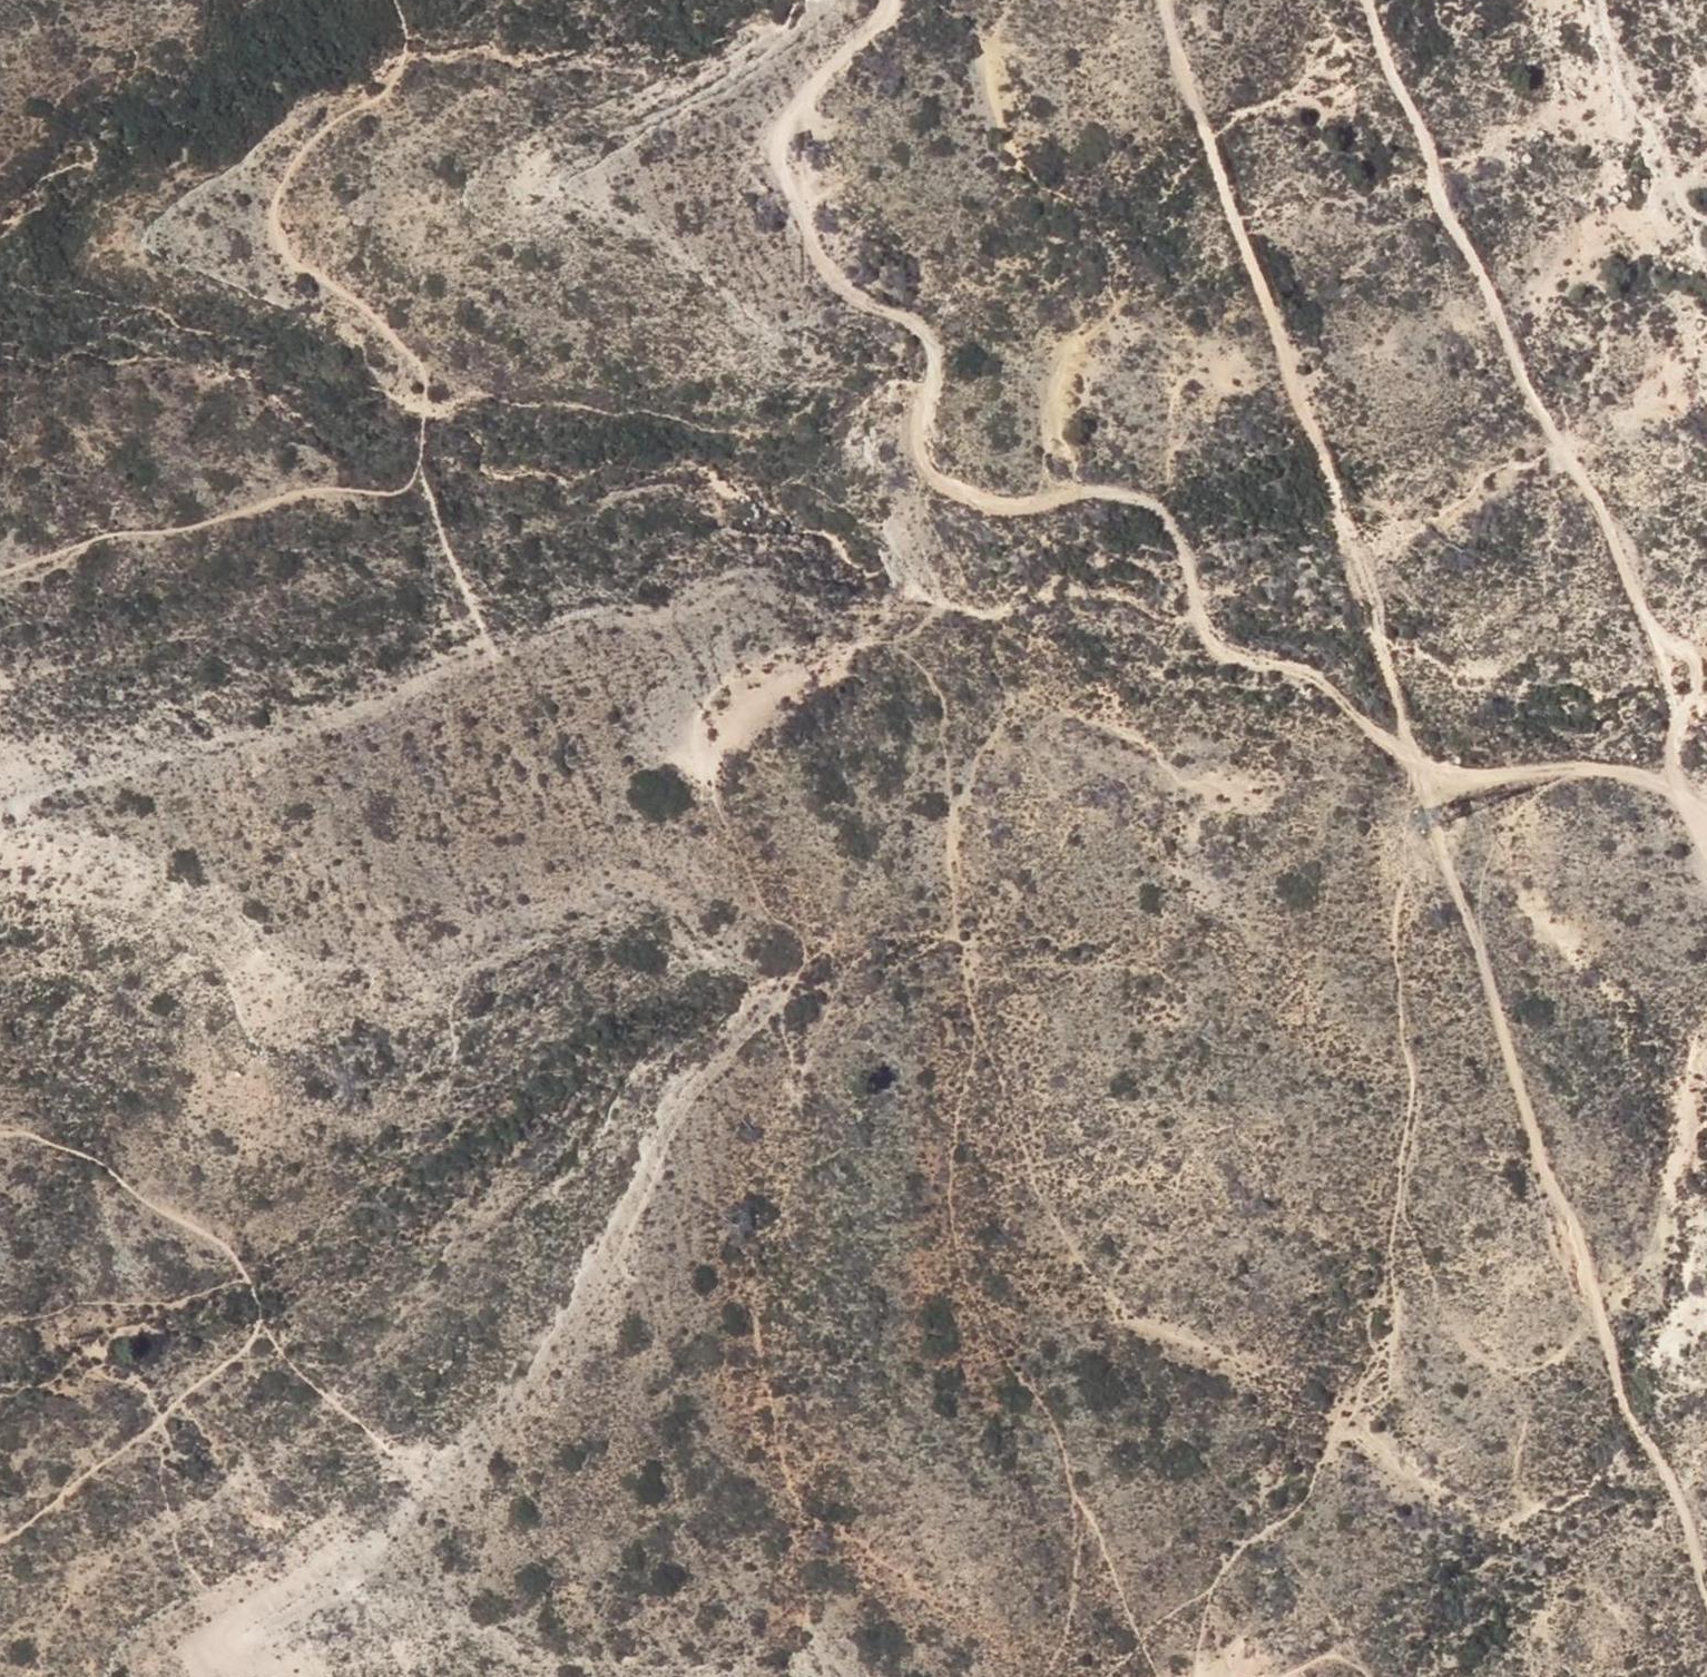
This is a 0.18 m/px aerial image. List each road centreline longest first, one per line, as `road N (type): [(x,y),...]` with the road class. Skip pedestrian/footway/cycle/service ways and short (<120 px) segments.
road 1 (track): [(1706,1599),(1688,1542),(1682,1468),(1617,1380),(1546,1194),(1431,828),(1434,790),(1450,780),(1350,591),(1323,457),(1170,0)]
road 2 (track): [(885,0),(882,19),(794,108),(779,161),(833,278),(880,312),(922,328),(938,359),(914,458),(971,503),(1030,511),(1089,495),(1147,499),(1187,541),(1200,617),(1223,653),(1316,672),(1394,751),(1450,780),(1590,760),(1660,781),(1706,849)]

